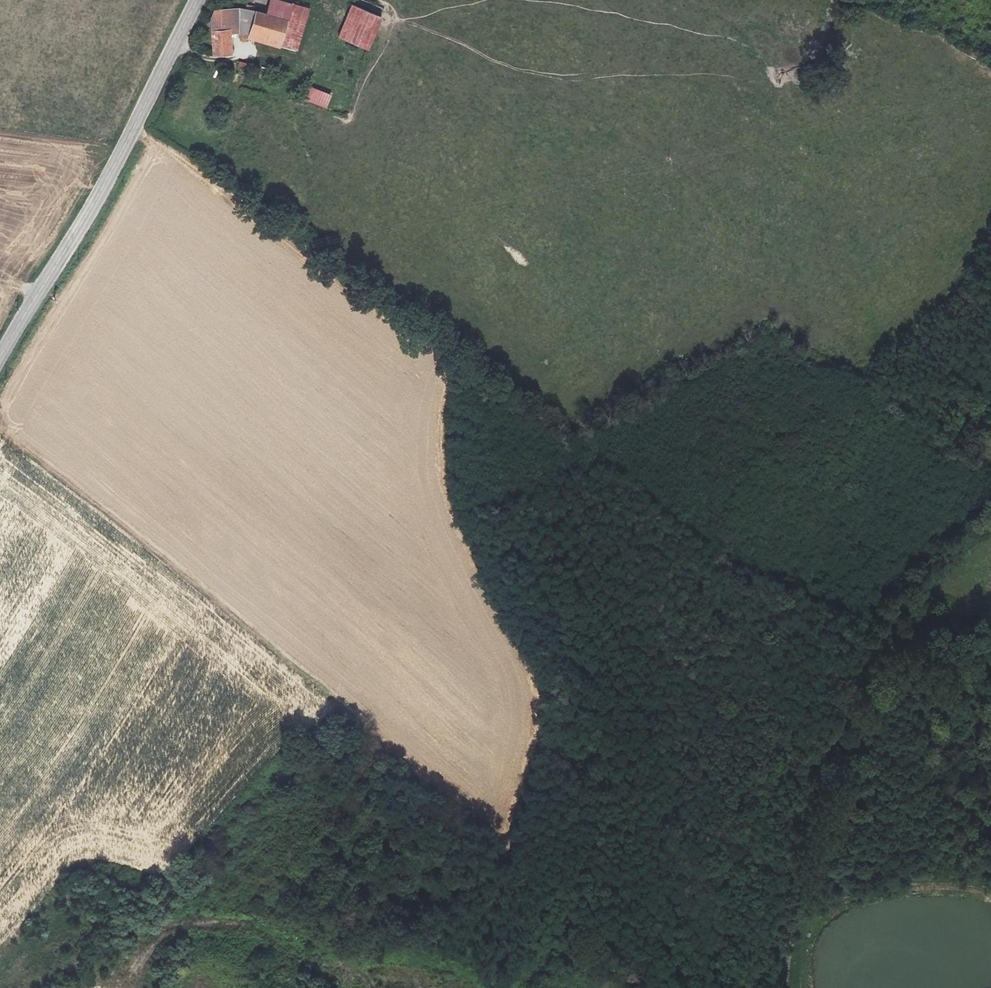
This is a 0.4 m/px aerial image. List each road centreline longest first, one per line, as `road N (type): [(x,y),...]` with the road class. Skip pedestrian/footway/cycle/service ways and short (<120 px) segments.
road 1 (tertiary): [(198,0),(135,131),(0,359)]

